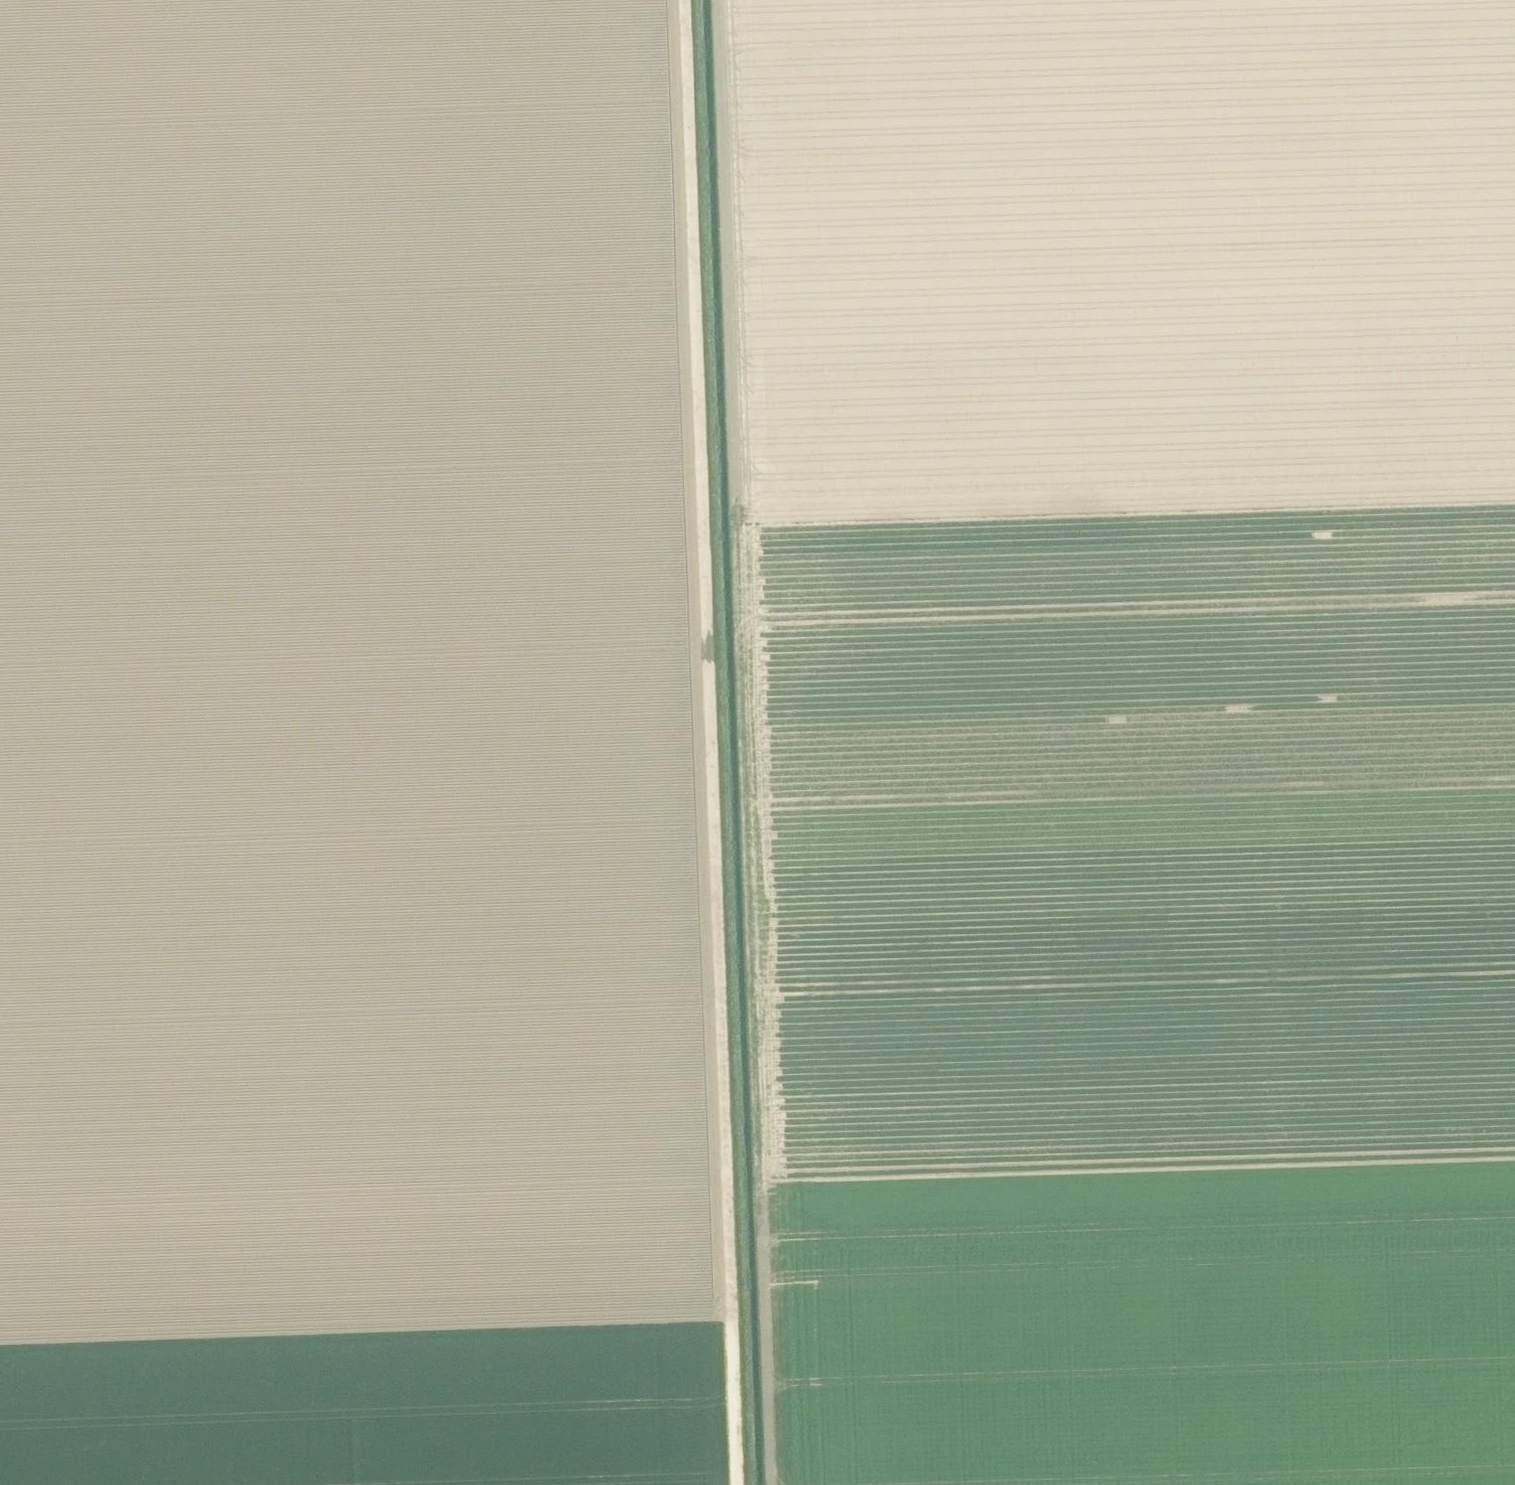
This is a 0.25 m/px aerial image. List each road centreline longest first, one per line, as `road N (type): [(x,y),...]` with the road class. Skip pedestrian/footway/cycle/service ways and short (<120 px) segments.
road 1 (track): [(736,1484),(682,0)]

